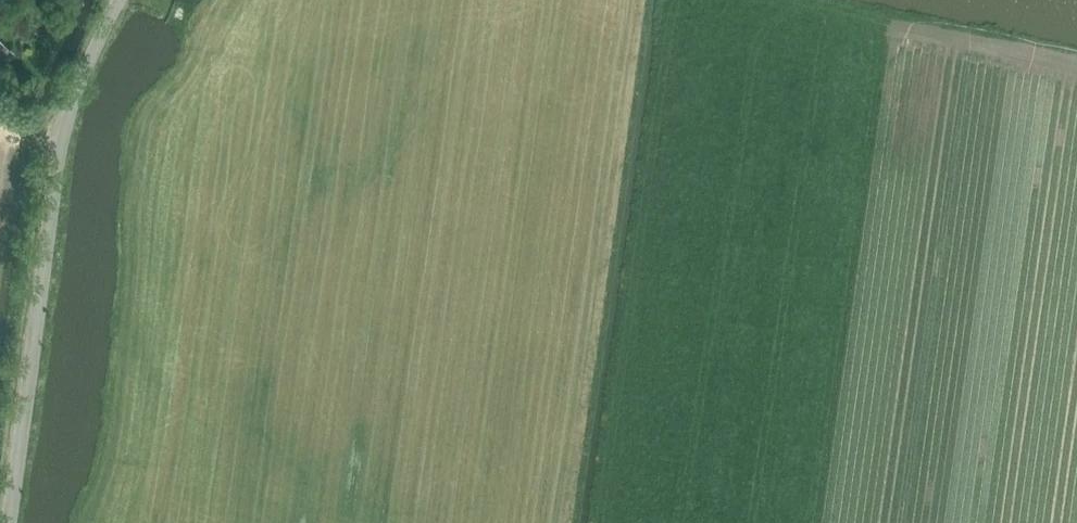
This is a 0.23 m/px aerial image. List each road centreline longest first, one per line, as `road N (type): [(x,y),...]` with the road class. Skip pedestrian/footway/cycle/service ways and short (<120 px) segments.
road 1 (tertiary): [(10,522),(64,118),(111,0)]
road 2 (track): [(1076,71),(753,0)]

